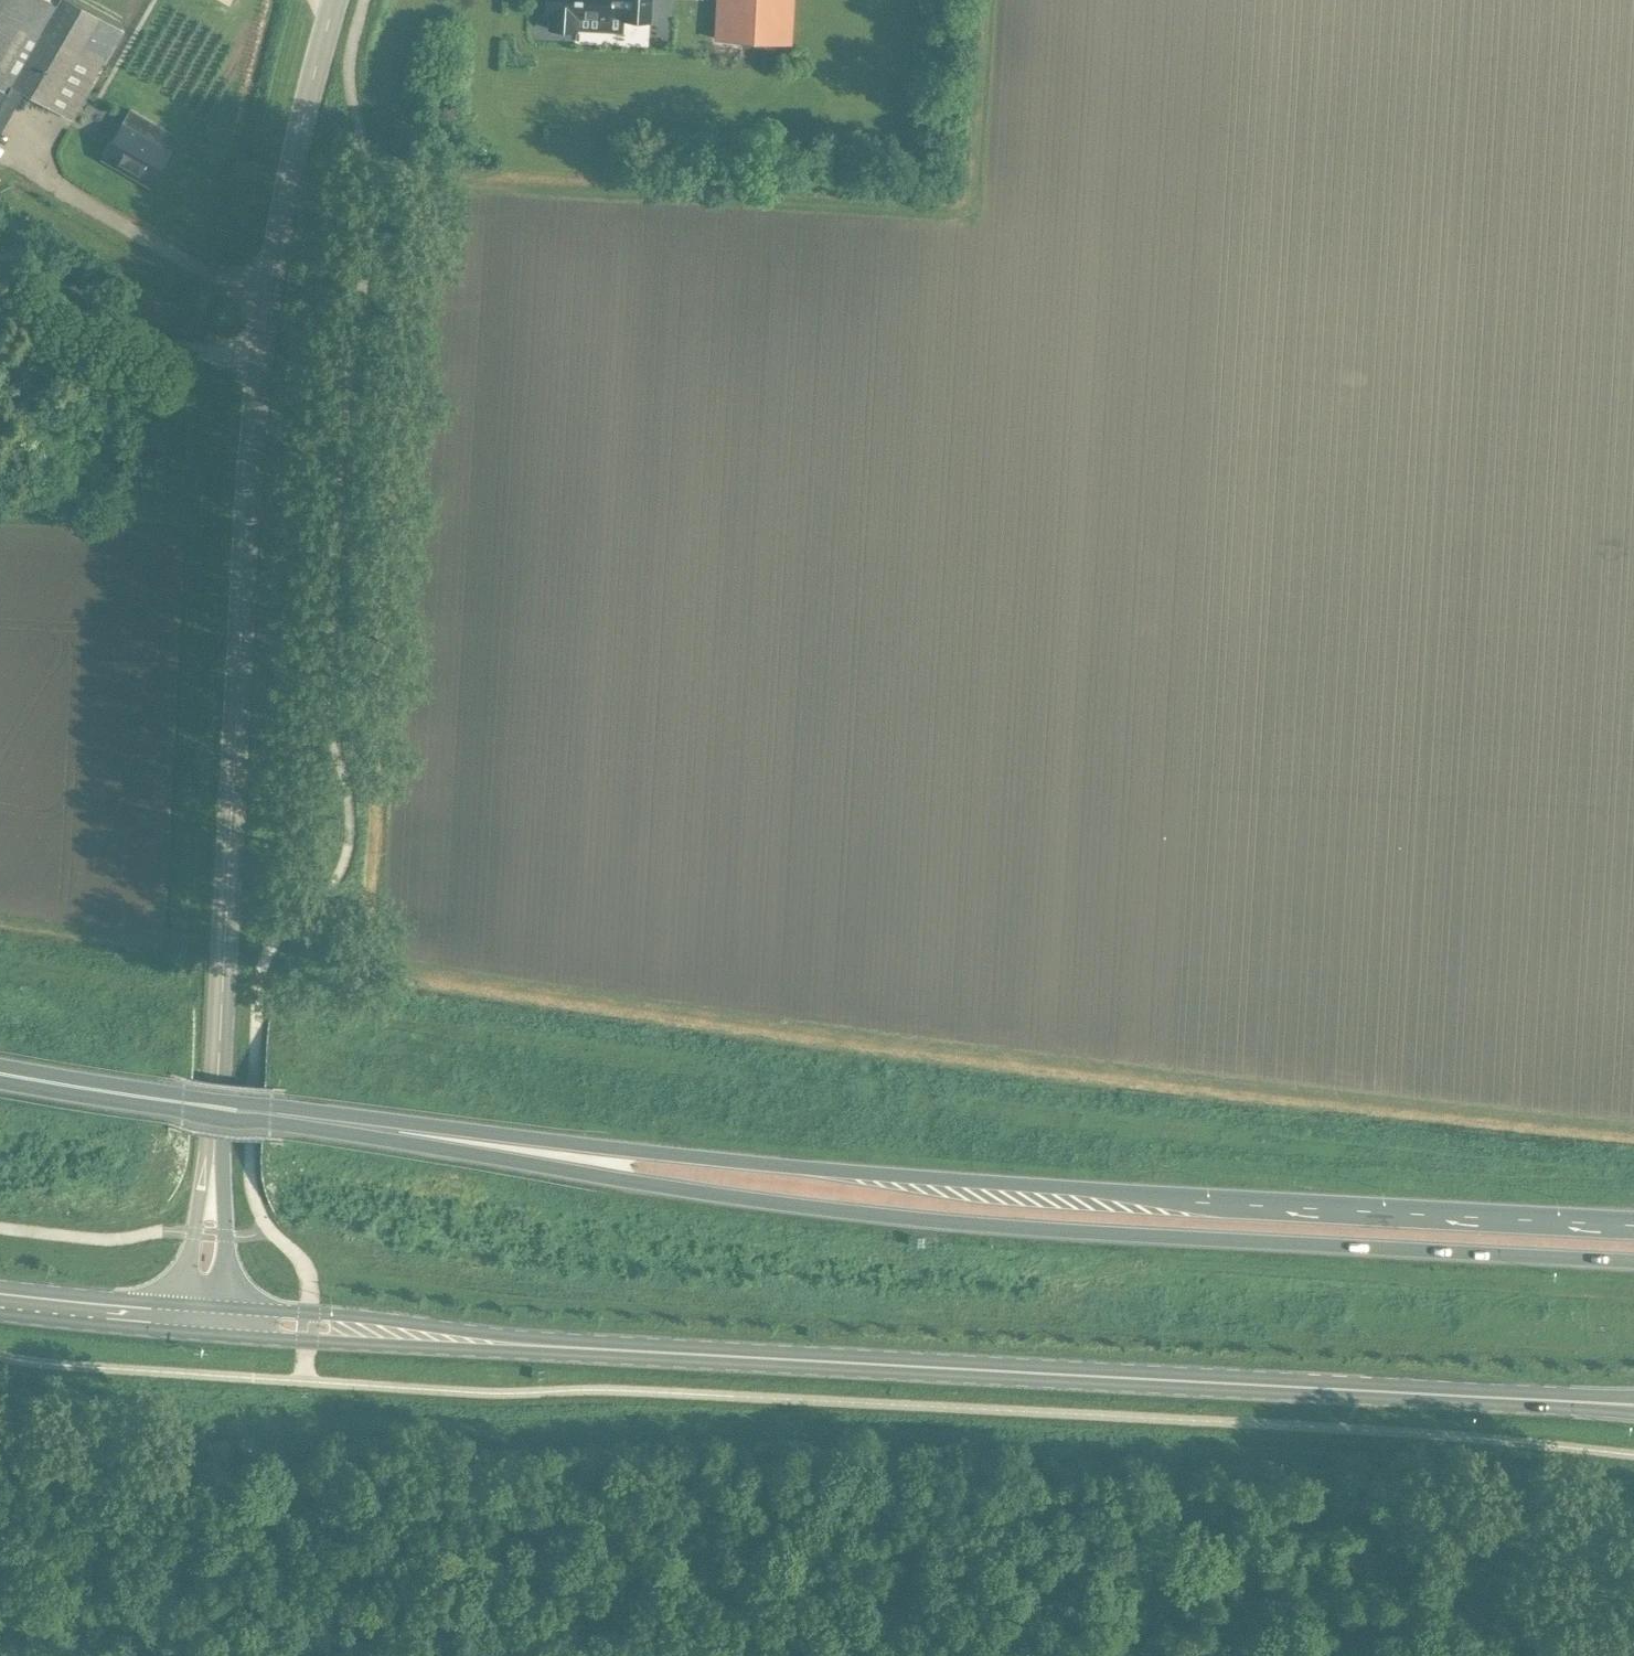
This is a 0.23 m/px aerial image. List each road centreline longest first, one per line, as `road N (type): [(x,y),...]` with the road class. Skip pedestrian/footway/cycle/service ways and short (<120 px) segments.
road 1 (secondary): [(393,1334),(1633,1405)]
road 2 (trunk): [(455,1139),(632,1182),(968,1224),(1633,1260)]
road 3 (trunk): [(1633,1218),(933,1177),(455,1139)]
road 4 (tertiary): [(213,1161),(254,398),(277,242),(332,0)]
road 5 (trunk): [(455,1139),(0,1071)]
road 6 (secondary): [(0,1299),(189,1317)]
road 7 (secondary): [(393,1334),(326,1314),(226,1321)]
road 8 (secondary): [(226,1321),(279,1338),(393,1334)]
road 9 (tertiary): [(226,1321),(228,1235),(213,1161)]
road 10 (tertiary): [(213,1161),(199,1198),(189,1317)]

